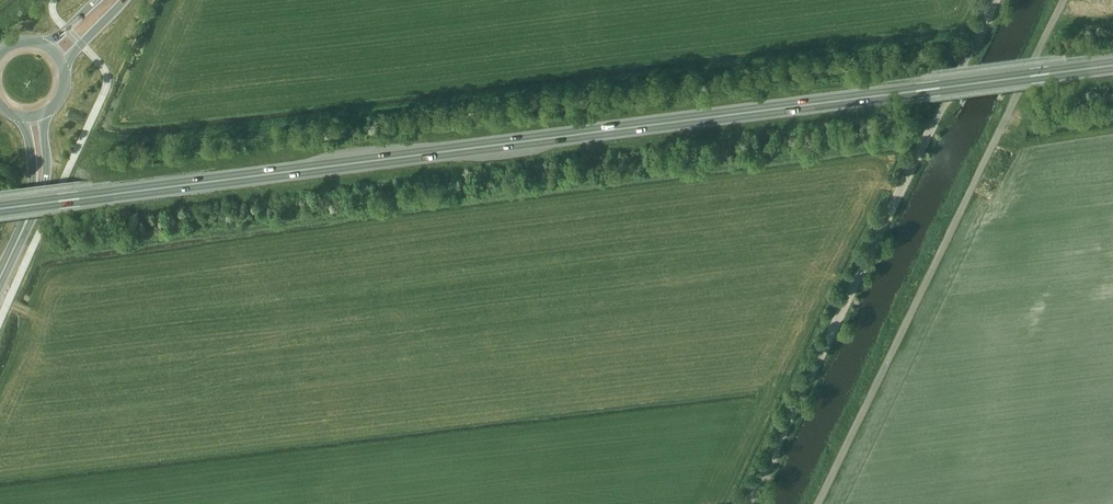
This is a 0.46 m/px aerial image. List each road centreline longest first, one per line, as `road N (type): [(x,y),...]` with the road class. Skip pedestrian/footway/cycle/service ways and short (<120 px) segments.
road 1 (trunk): [(0,208),(1112,67)]
road 2 (unclassified): [(748,503),(995,0)]
road 3 (unclassified): [(817,503),(1063,0)]

